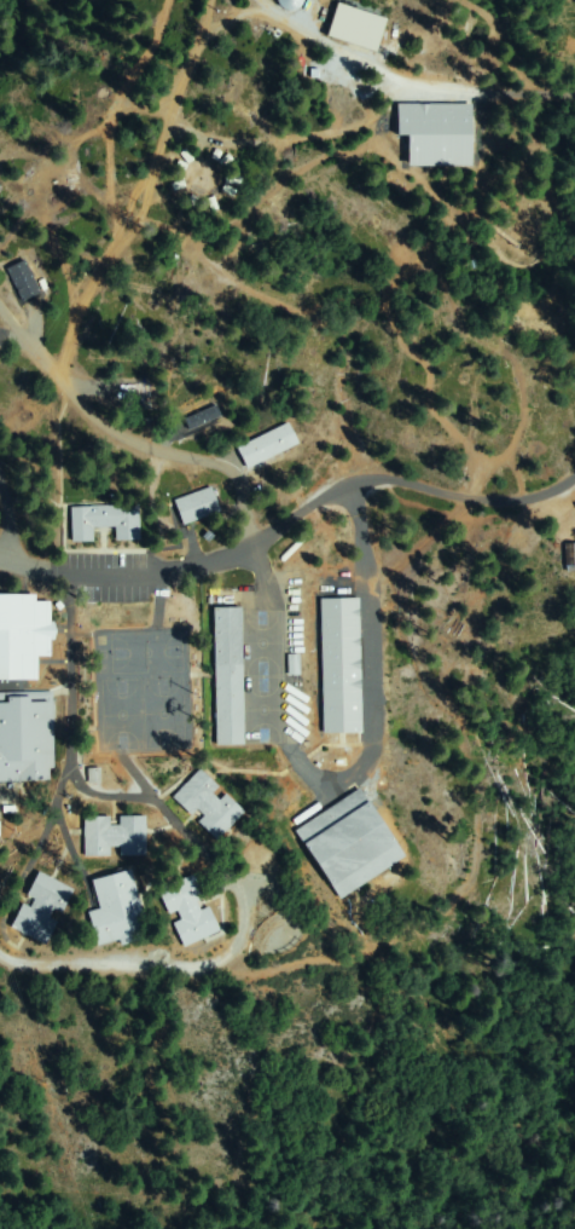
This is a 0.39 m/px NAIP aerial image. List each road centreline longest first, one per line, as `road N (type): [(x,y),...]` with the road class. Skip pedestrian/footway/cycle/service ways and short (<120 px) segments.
road 1 (residential): [(0,563),(110,619),(158,621),(230,575),(331,483),(377,475),(493,498),(541,487),(574,461)]
road 2 (residential): [(574,272),(545,233),(486,221),(440,229),(396,252),(327,316),(316,342),(324,487)]

